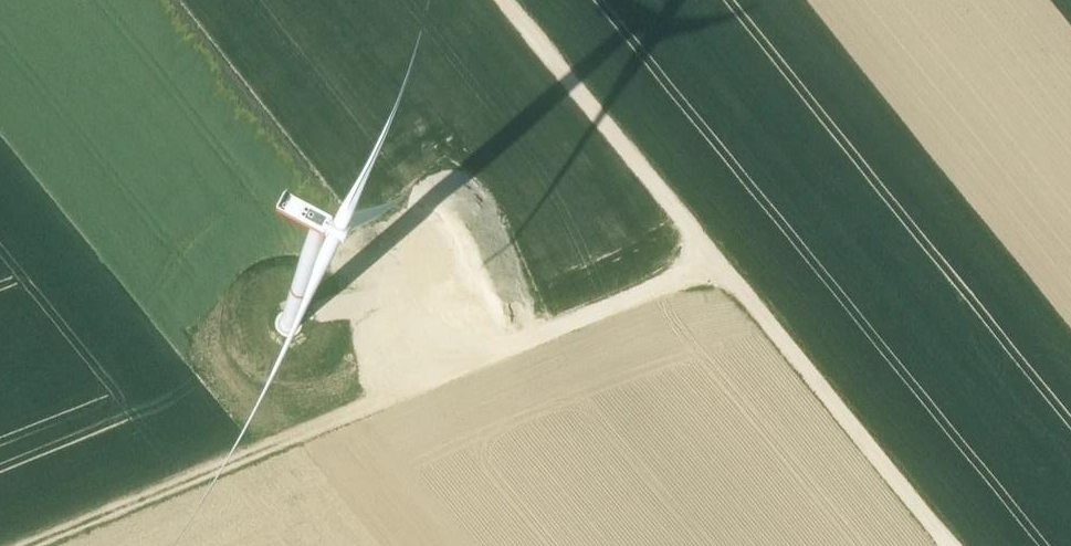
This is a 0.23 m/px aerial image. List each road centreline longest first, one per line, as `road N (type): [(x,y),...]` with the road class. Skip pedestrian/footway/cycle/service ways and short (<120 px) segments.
road 1 (track): [(954,545),(510,0)]
road 2 (track): [(556,329),(29,545)]
road 3 (track): [(556,329),(723,258)]

